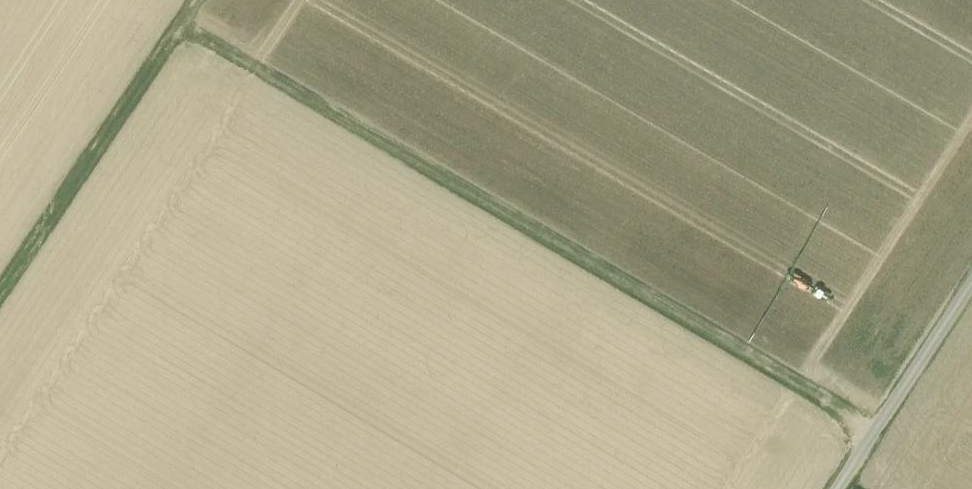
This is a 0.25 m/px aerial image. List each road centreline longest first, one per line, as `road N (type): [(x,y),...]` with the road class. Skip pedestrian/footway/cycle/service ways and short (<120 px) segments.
road 1 (track): [(178,27),(876,429)]
road 2 (track): [(194,0),(0,292)]
road 3 (residential): [(971,281),(837,488)]

